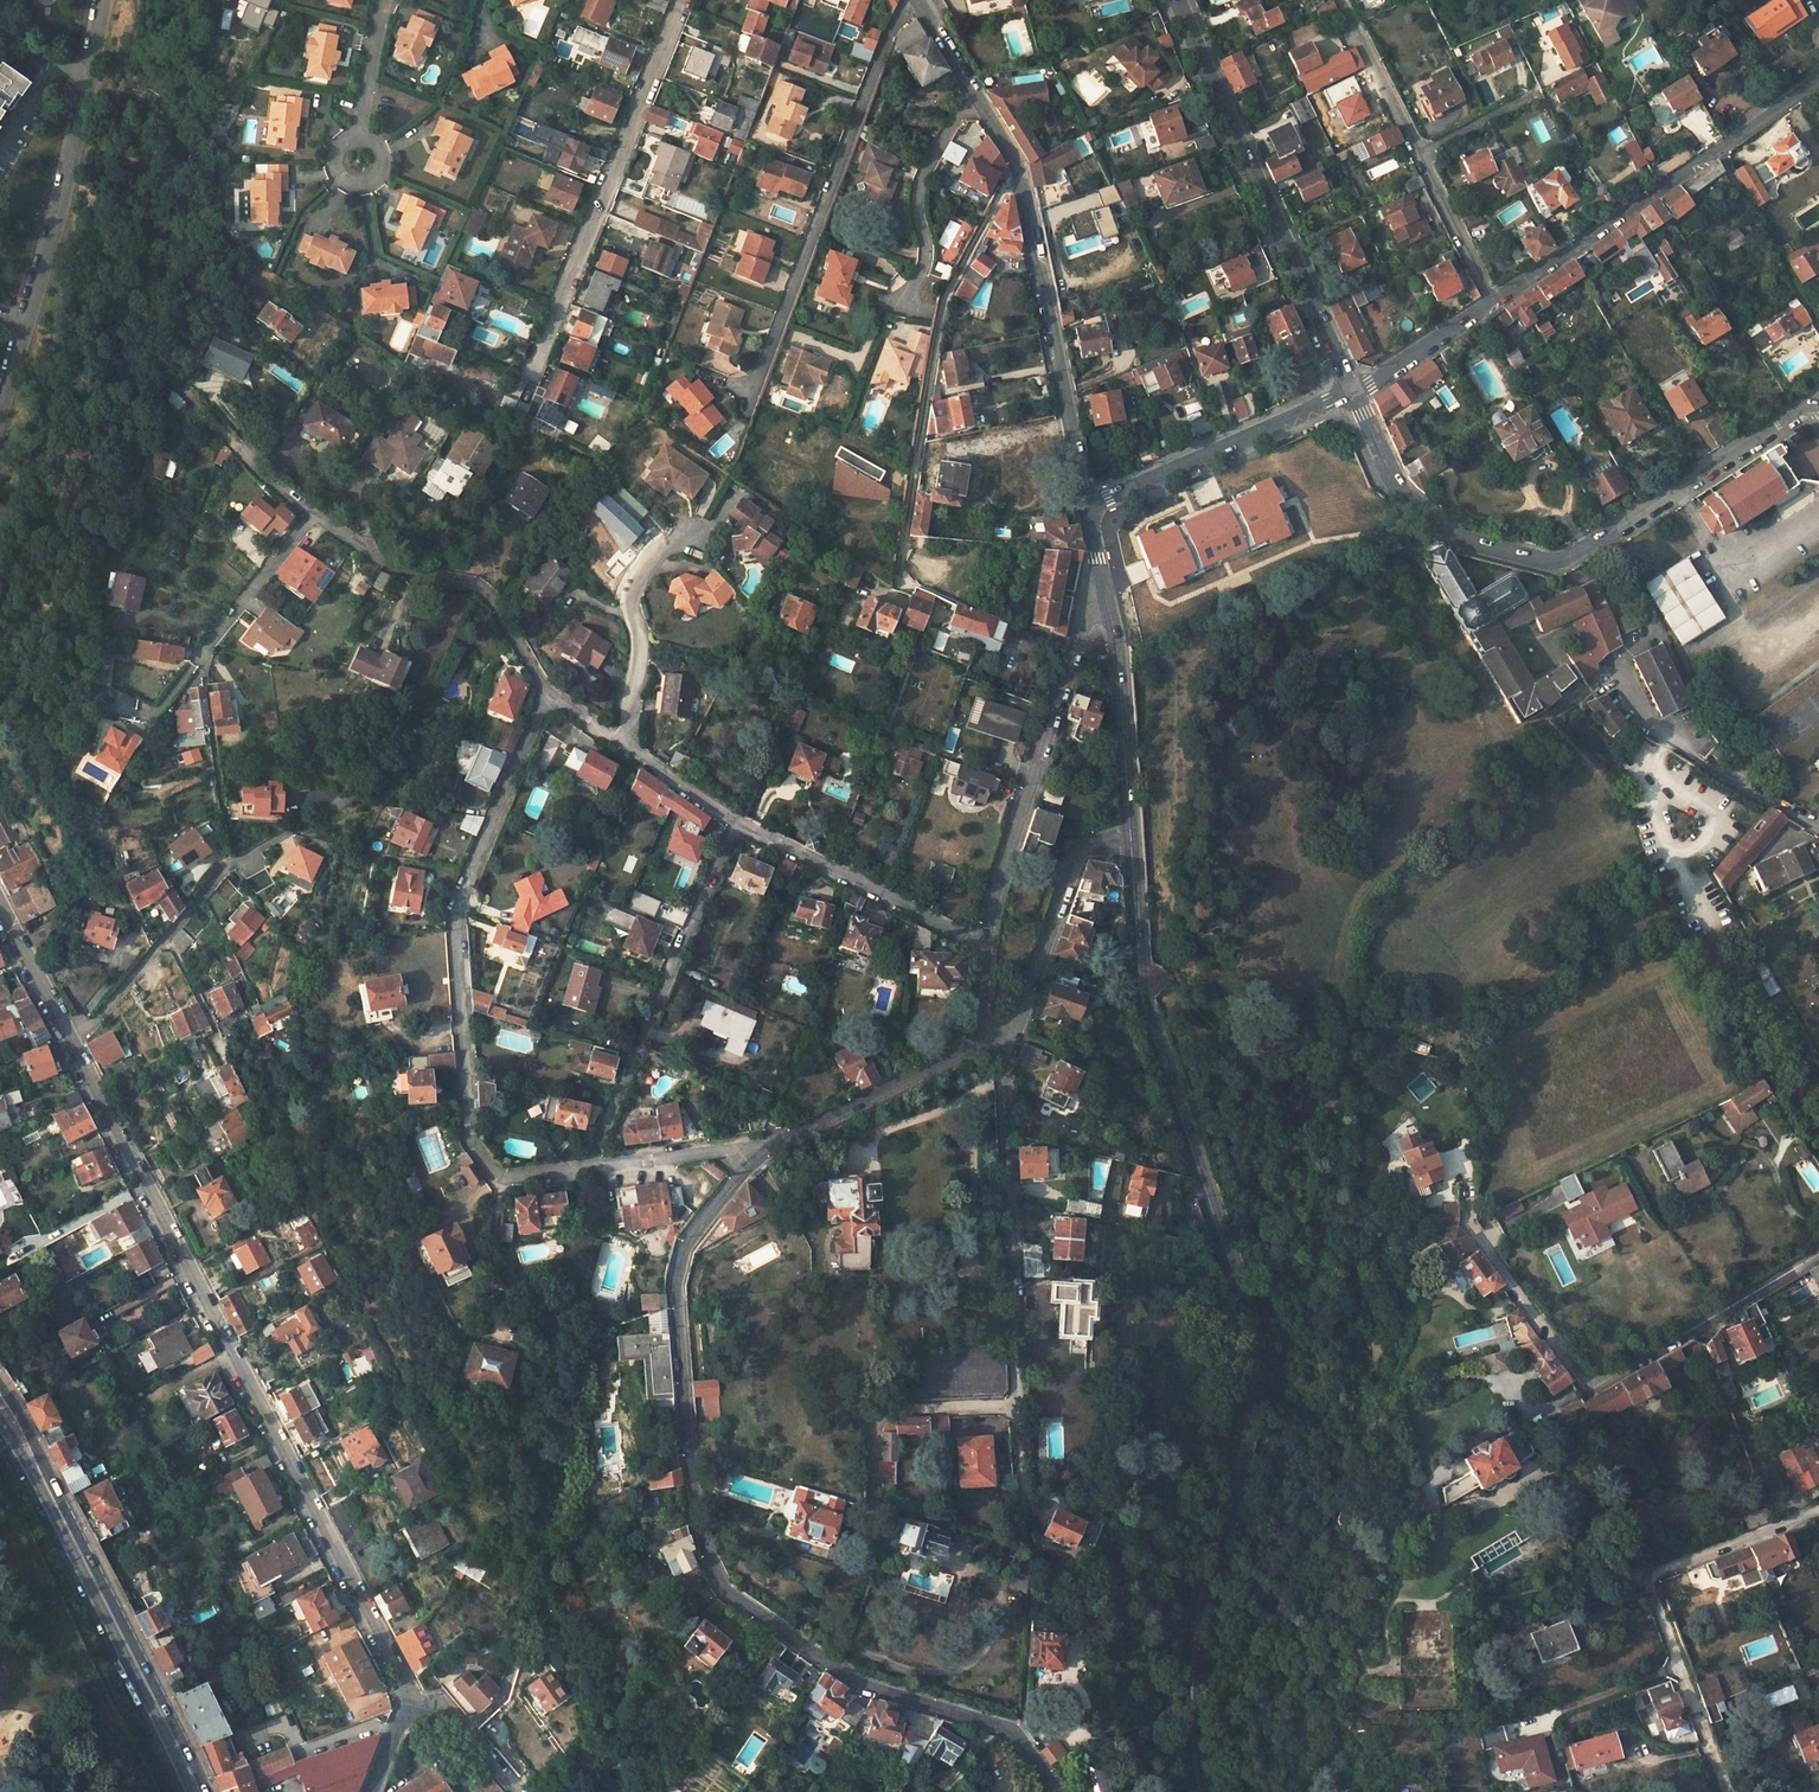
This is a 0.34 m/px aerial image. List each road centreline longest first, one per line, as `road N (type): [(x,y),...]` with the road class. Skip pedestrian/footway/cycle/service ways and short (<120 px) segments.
road 1 (residential): [(1197,1791),(1197,1611),(1242,1444),(1250,1345),(1144,1005),(1131,848)]
road 2 (residential): [(784,1139),(749,1166),(687,1240),(676,1279),(702,1543),(727,1592),(856,1680),(1013,1729),(1059,1791)]
road 3 (residential): [(416,1703),(0,908)]
road 4 (residential): [(784,1139),(514,1178),(480,1155),(470,1128),(456,915),(549,693)]
road 5 (track): [(1437,1032),(1352,988),(1343,960),(1350,933),(1366,901),(1538,726),(1609,781),(1686,948)]
road 6 (residential): [(1353,391),(1397,483),(1444,527),(1550,559),(1569,557),(1818,398)]
road 7 (residential): [(1087,509),(1016,165),(917,0)]
road 8 (residential): [(1818,1254),(1586,1389),(1466,1223),(1467,1191)]
road 9 (residential): [(983,946),(735,823),(549,693)]
road 10 (residential): [(549,693),(488,595),(385,560),(311,514),(180,386)]
road 11 (track): [(1388,1667),(1394,1600),(1436,1600),(1458,1582),(1486,1597),(1510,1596),(1565,1572),(1571,1504),(1527,1420),(1586,1389)]
road 12 (primary): [(207,1791),(0,1383)]
road 13 (residential): [(1178,0),(1353,391)]
road 14 (track): [(1020,181),(1004,190),(941,306),(896,578)]
road 15 (residential): [(1818,1511),(1646,1575),(1724,1791)]
road 16 (residential): [(103,0),(0,397)]
road 17 (residential): [(1492,304),(1818,79)]
road 18 (primary): [(0,1440),(179,1791)]
road 19 (residential): [(1103,579),(983,946)]
road 20 (residential): [(1003,1033),(1019,1405)]
road 21 (residential): [(1087,509),(1353,391)]
road 22 (residential): [(1131,848),(1118,657),(1103,579)]
road 23 (residential): [(1131,848),(1079,854),(1018,1024),(1003,1033)]
road 24 (residential): [(986,1041),(784,1139)]
road 25 (track): [(1818,327),(1717,151)]
road 26 (track): [(252,1102),(166,938)]
road 27 (residential): [(1340,0),(1417,155)]
road 28 (residential): [(1417,155),(1492,304)]
road 29 (residential): [(1492,304),(1353,391)]
road 30 (residential): [(384,0),(358,139)]
road 31 (residential): [(517,1791),(441,1703),(416,1703)]
road 32 (residential): [(1417,155),(1533,94)]
road 33 (residential): [(1019,1405),(1027,1534)]
road 34 (residential): [(1712,766),(1818,824)]

